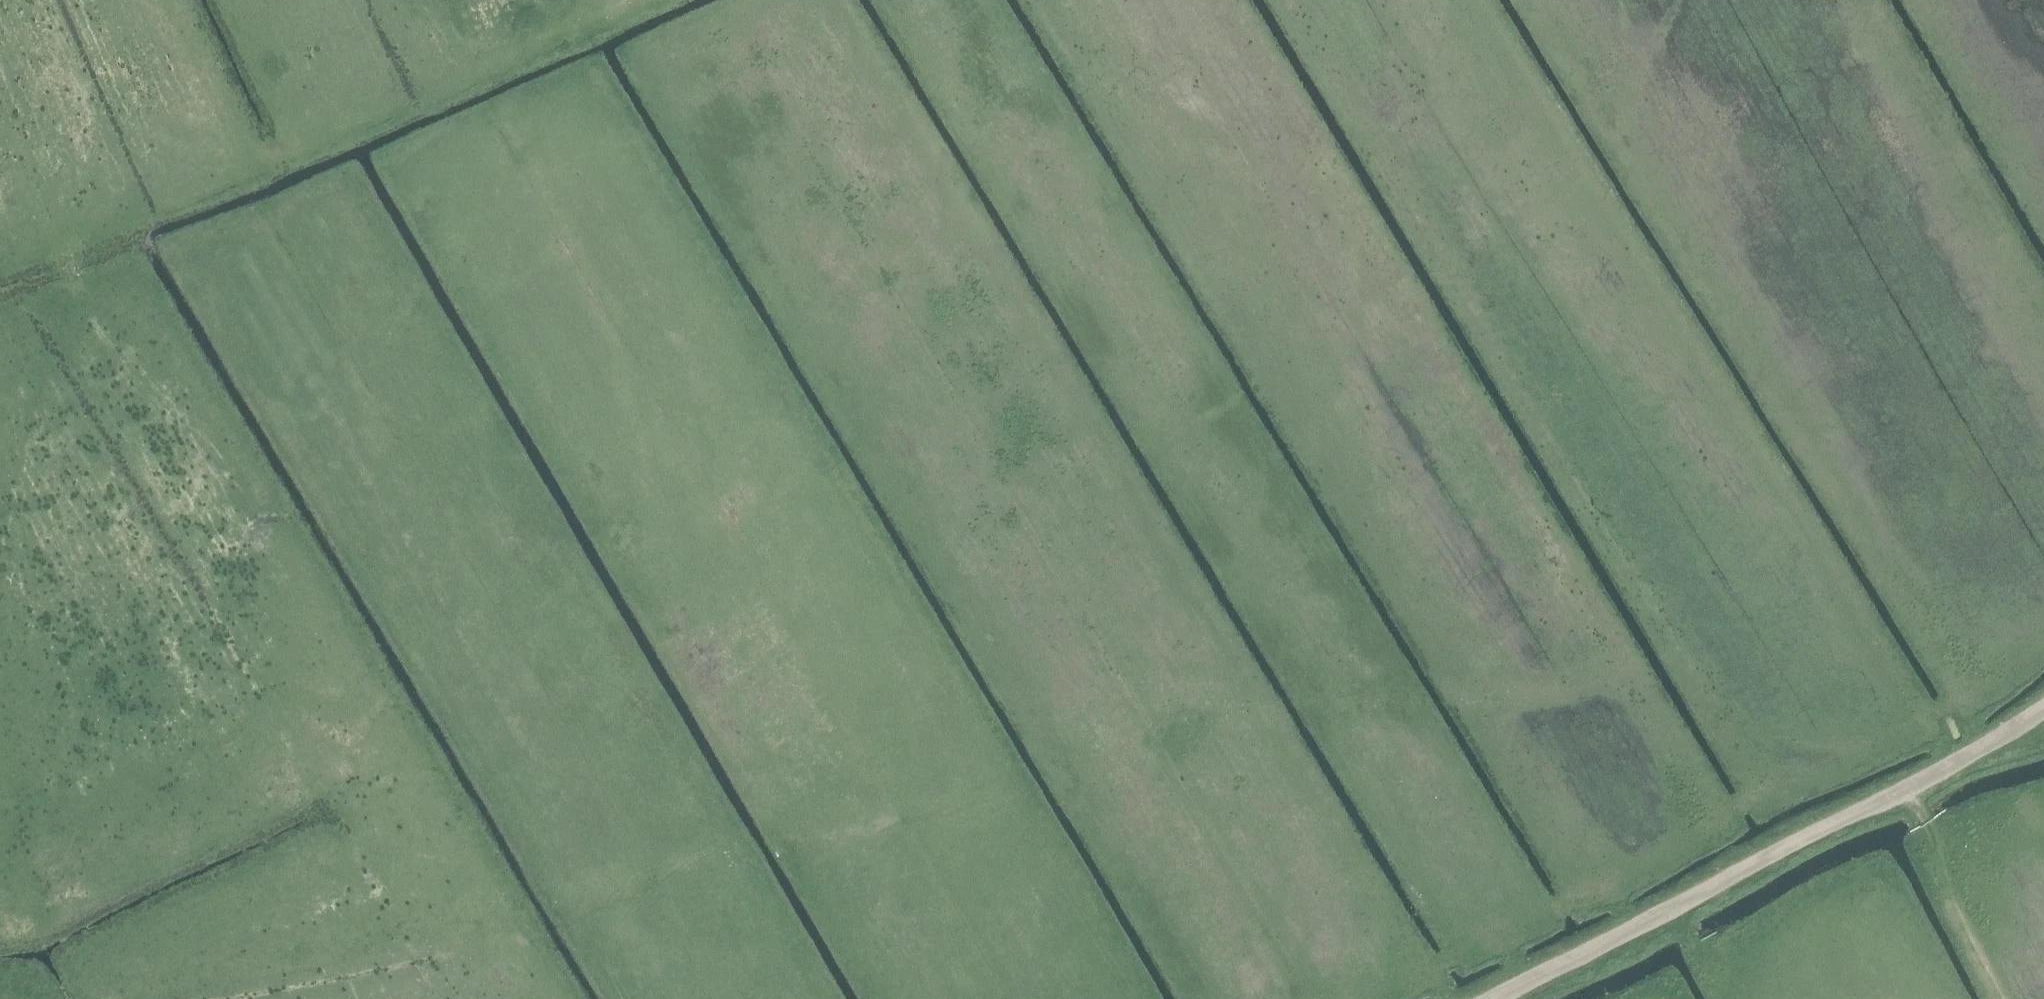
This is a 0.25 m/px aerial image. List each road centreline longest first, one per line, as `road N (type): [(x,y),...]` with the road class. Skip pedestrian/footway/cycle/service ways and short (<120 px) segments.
road 1 (track): [(1493,998),(1900,792),(2043,706)]

